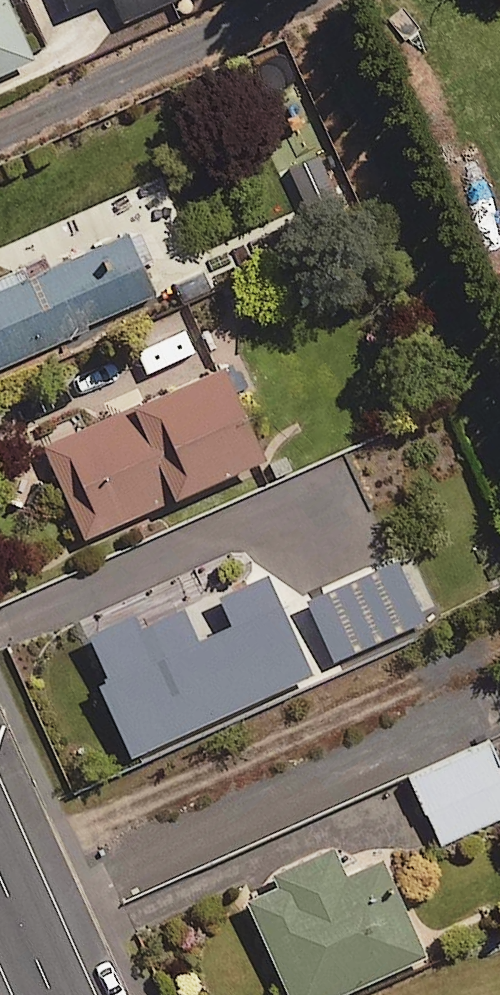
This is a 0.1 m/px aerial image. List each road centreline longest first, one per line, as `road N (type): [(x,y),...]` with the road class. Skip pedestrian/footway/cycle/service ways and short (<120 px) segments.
road 1 (tertiary): [(0,877),(52,994)]

